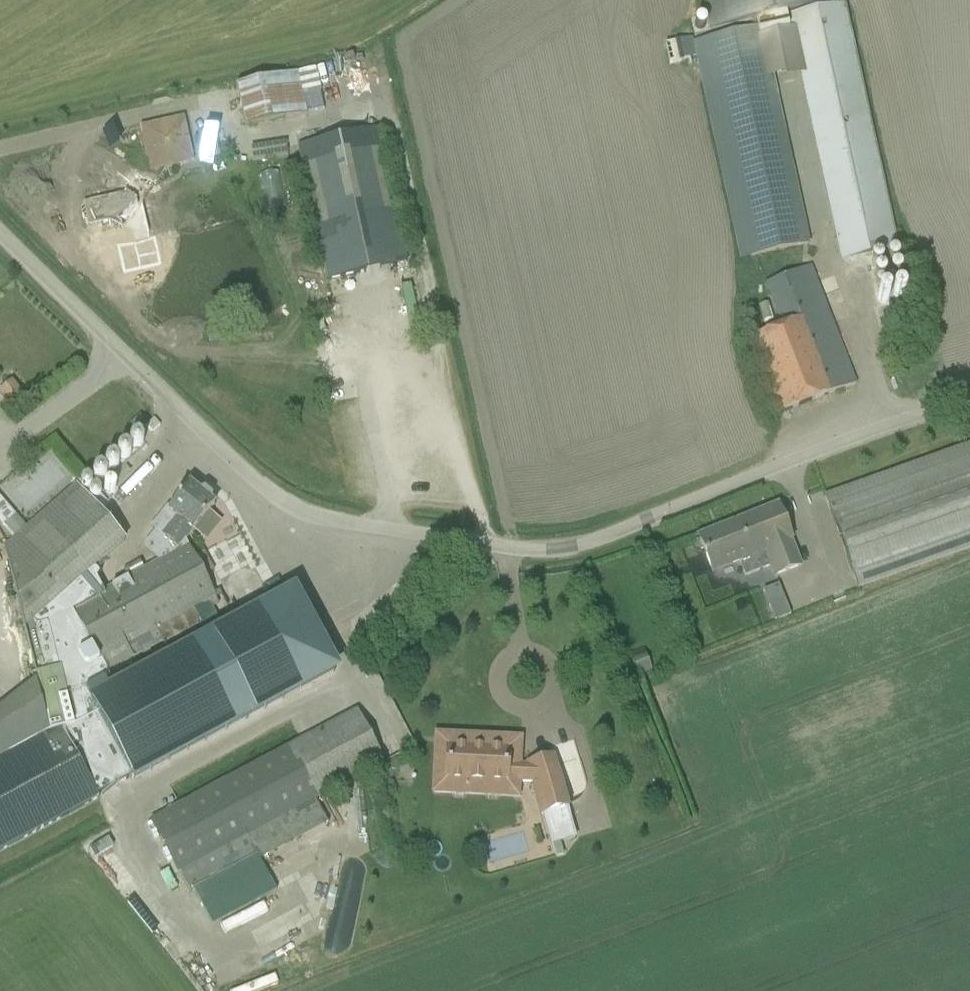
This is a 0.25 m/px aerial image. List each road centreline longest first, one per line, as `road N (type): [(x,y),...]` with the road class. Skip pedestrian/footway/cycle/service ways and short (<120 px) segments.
road 1 (unclassified): [(969,399),(578,546),(523,550),(334,521),(256,483),(0,234)]

